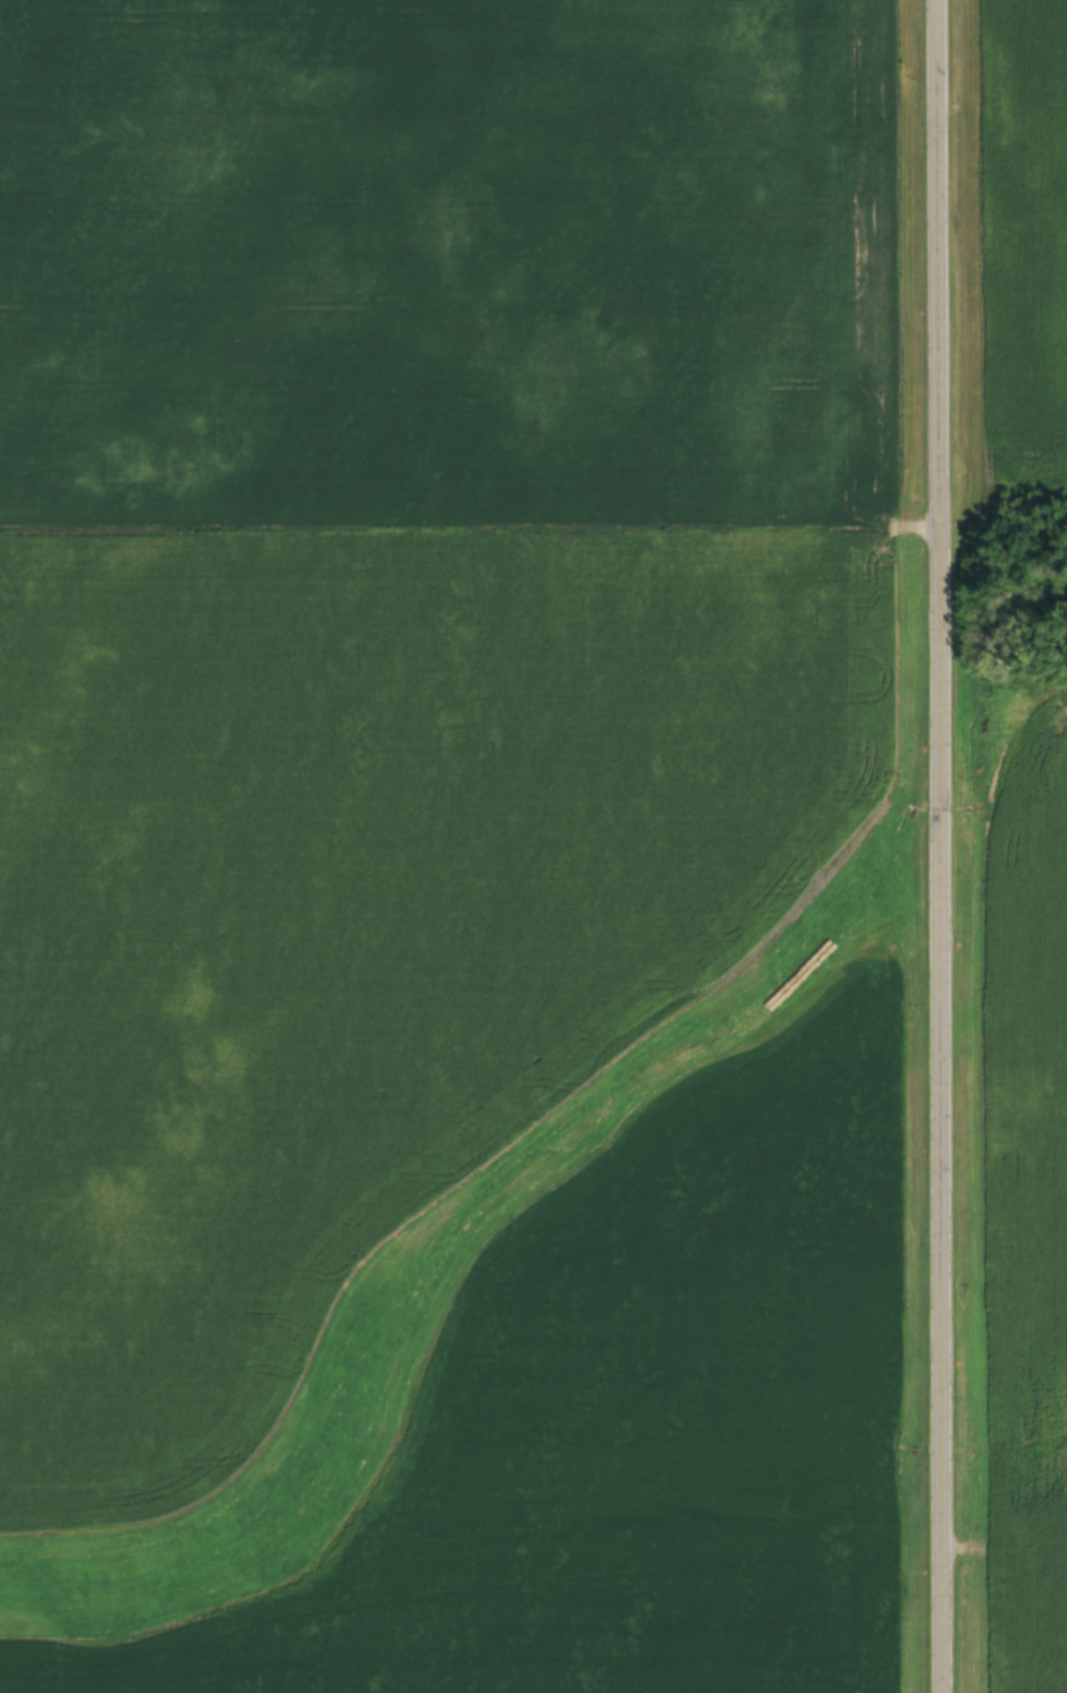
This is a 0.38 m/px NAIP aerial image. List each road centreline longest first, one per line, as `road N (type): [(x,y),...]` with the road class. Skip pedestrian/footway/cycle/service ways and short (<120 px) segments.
road 1 (secondary): [(971,1692),(974,0)]

